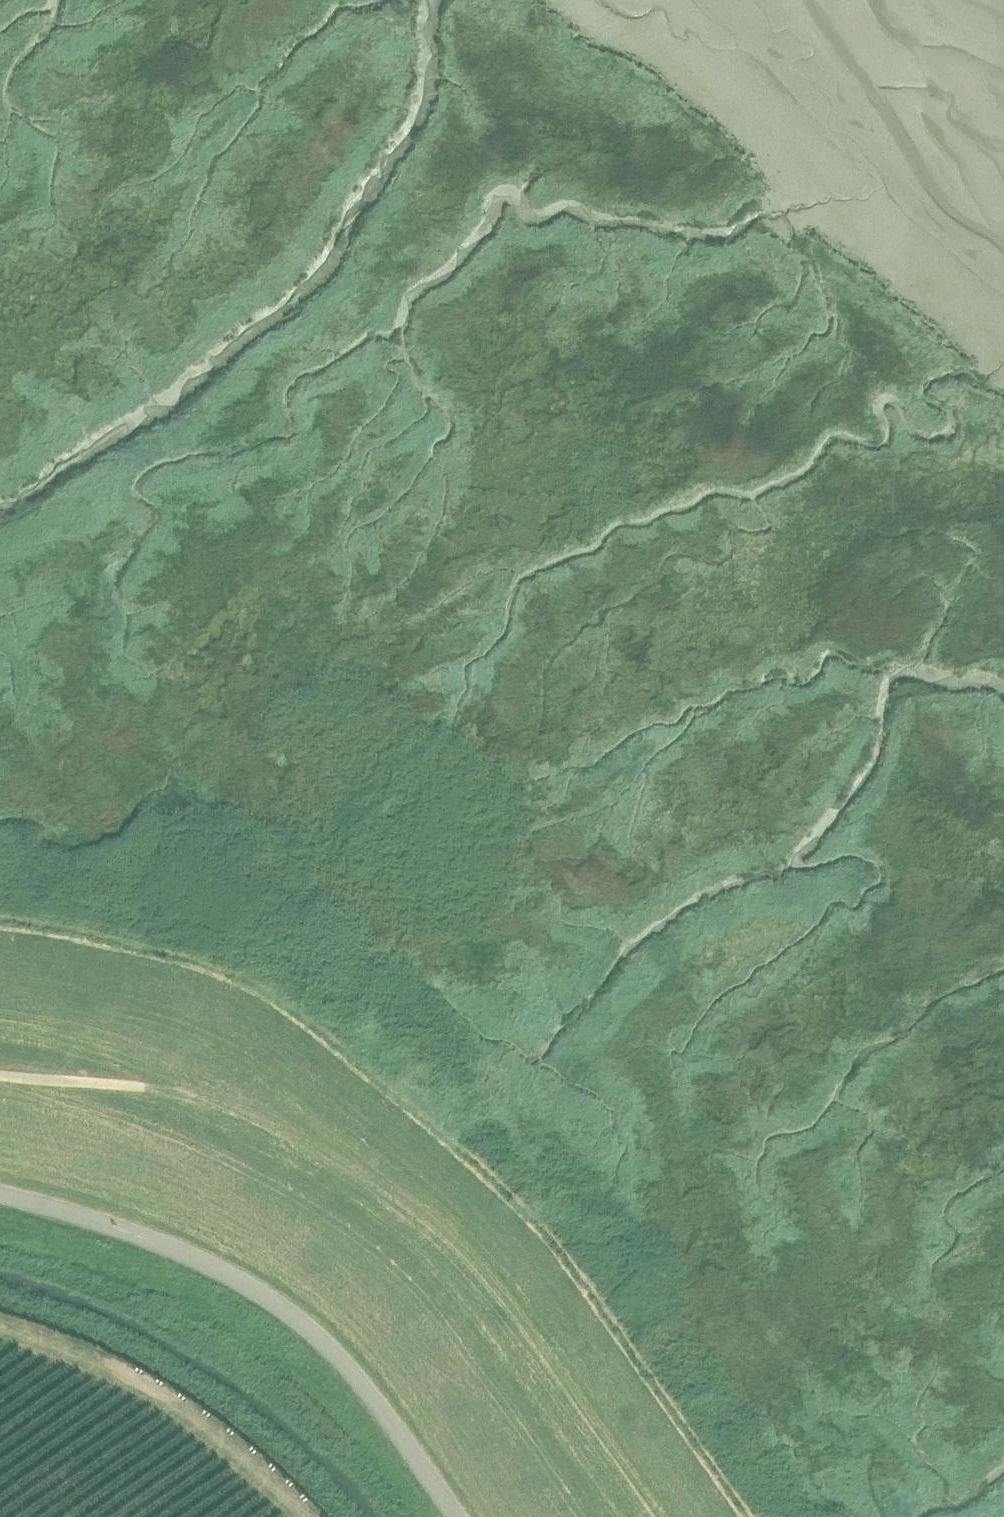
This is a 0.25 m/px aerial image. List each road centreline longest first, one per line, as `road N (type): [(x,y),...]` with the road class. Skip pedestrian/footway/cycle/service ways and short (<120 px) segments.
road 1 (track): [(602,1516),(395,1229),(293,1155),(140,1086),(0,1056)]
road 2 (unclassified): [(452,1516),(358,1382),(251,1287),(151,1240),(0,1195)]

